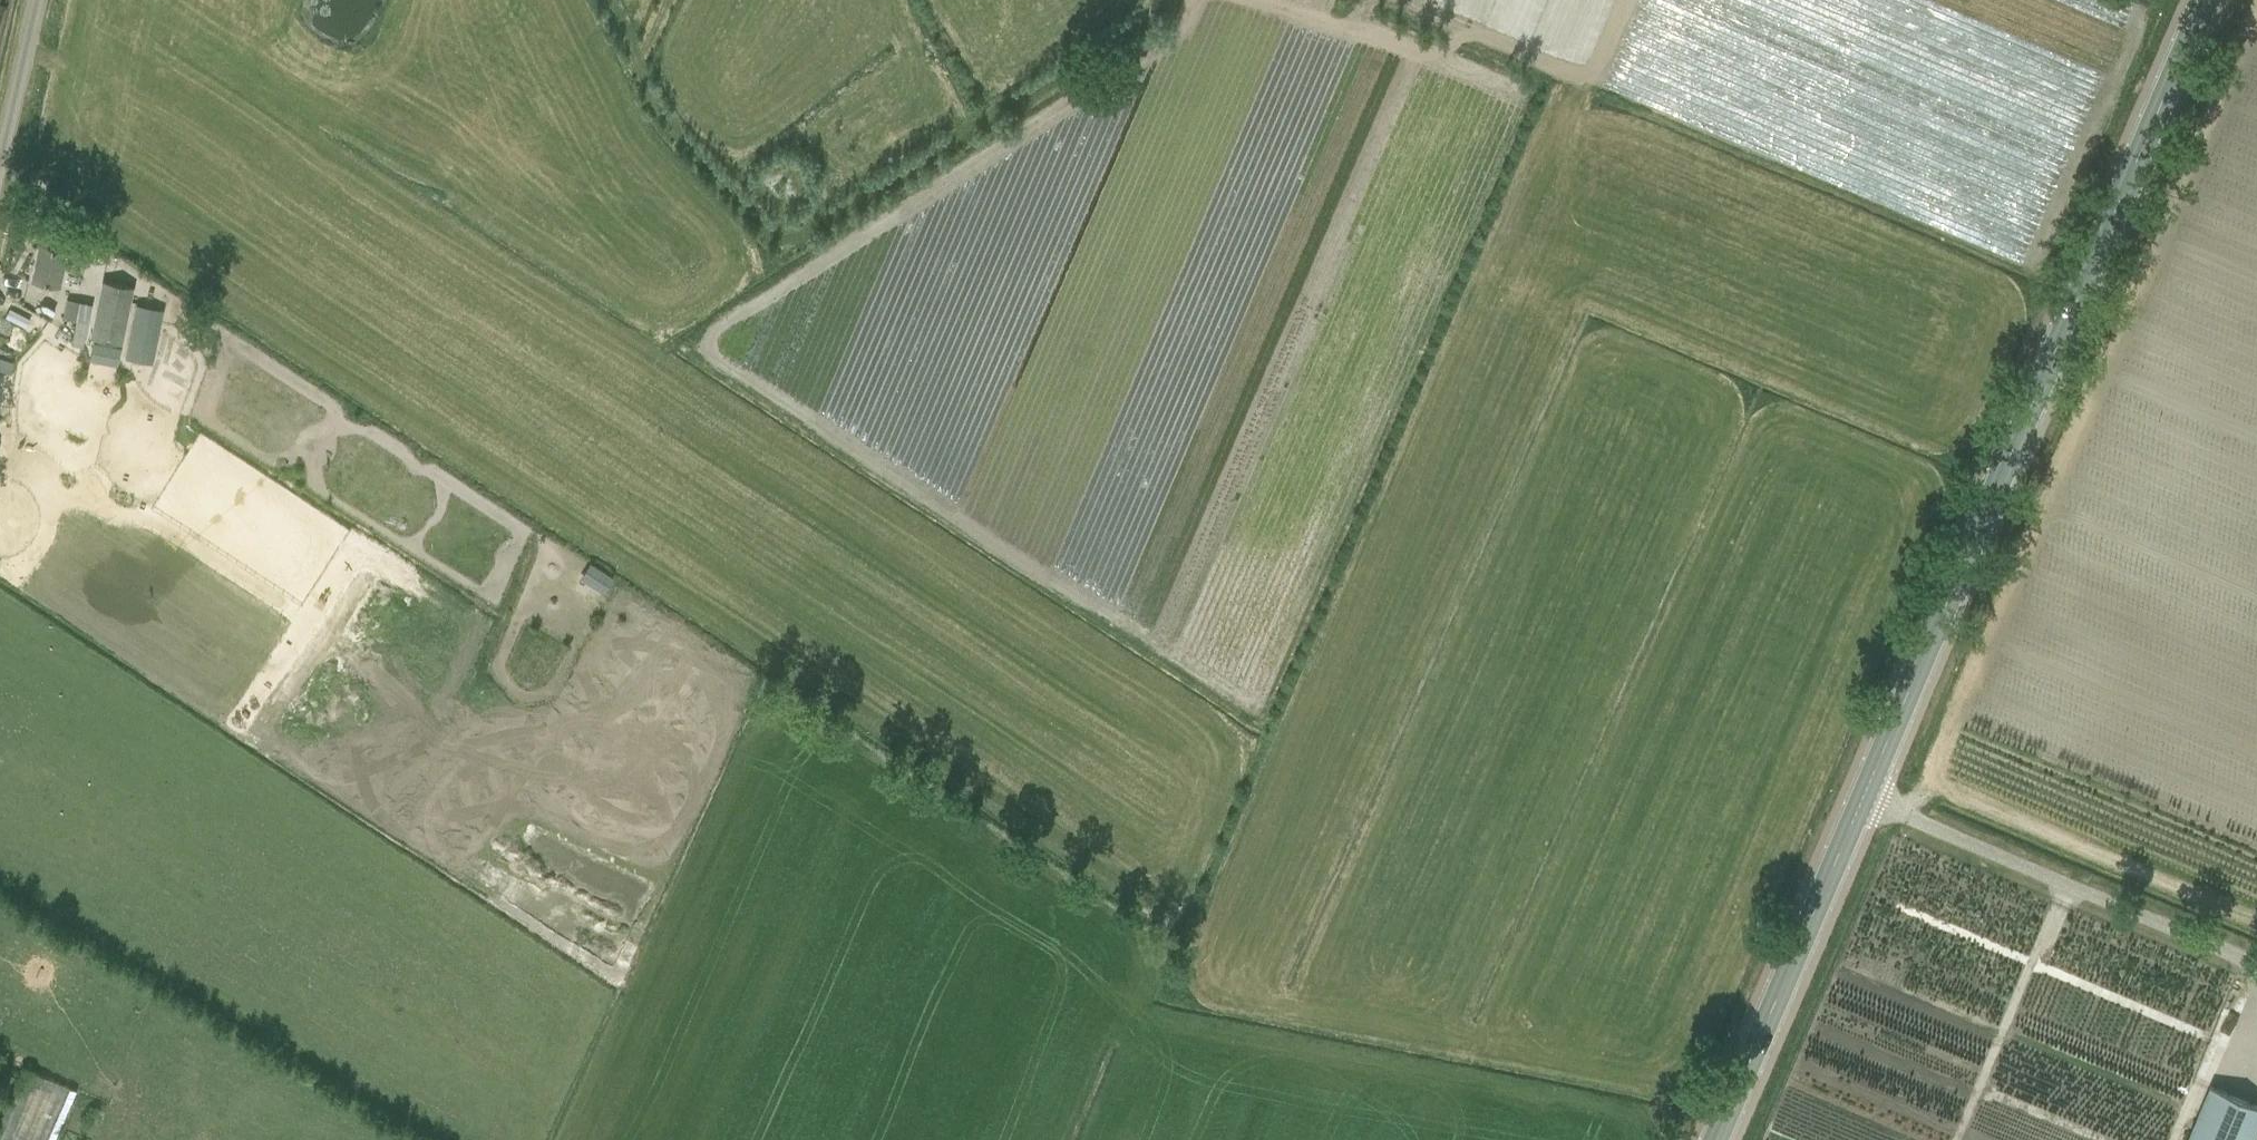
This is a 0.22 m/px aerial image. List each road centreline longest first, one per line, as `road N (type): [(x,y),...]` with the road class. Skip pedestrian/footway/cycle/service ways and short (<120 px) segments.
road 1 (primary): [(1716,1139),(2205,0)]
road 2 (track): [(2256,964),(1863,797)]
road 3 (unclassified): [(0,147),(30,0)]

